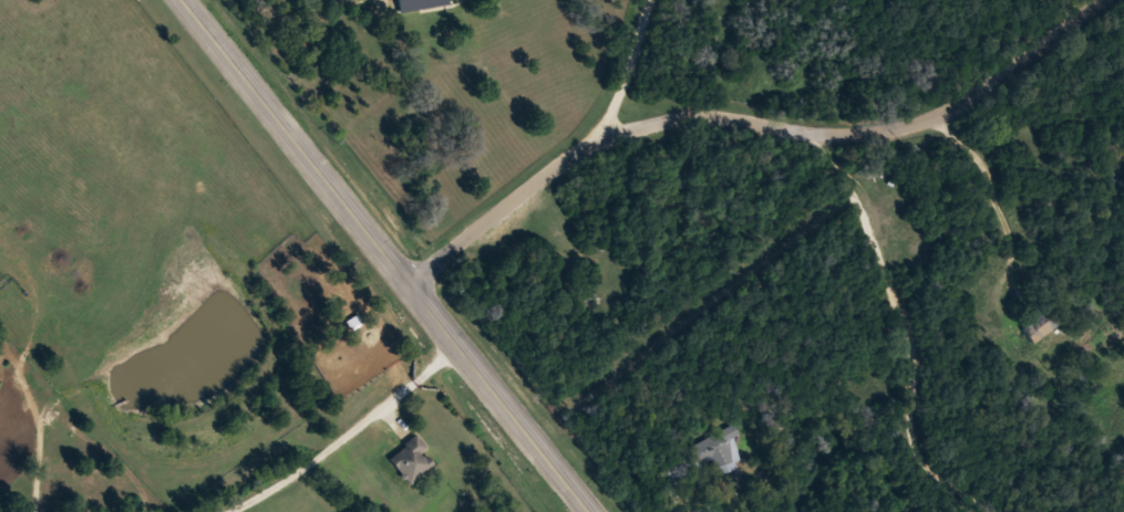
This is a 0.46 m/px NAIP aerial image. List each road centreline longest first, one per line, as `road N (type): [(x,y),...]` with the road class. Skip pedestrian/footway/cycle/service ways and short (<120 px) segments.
road 1 (residential): [(412,288),(597,140),(710,116),(824,146),(919,133),(1097,0)]
road 2 (tertiary): [(588,511),(180,0)]
road 3 (residential): [(597,140),(639,56),(654,0)]

